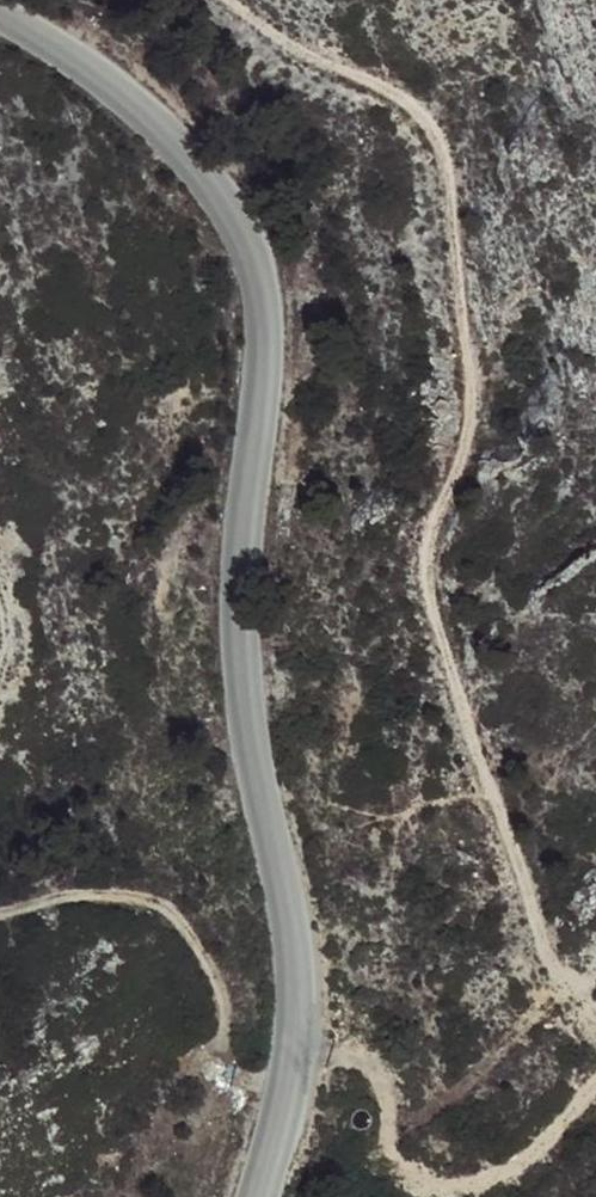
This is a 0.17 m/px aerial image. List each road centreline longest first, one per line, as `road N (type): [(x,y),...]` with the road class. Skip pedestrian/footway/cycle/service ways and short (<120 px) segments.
road 1 (unclassified): [(0,16),(86,64),(156,126),(255,251),(268,306),(246,664),(255,767),(289,898),(298,1052),(260,1196)]
road 2 (track): [(227,0),(282,42),(399,96),(442,146),(468,369),(467,438),(424,556),(427,586),(548,955),(595,1023)]

